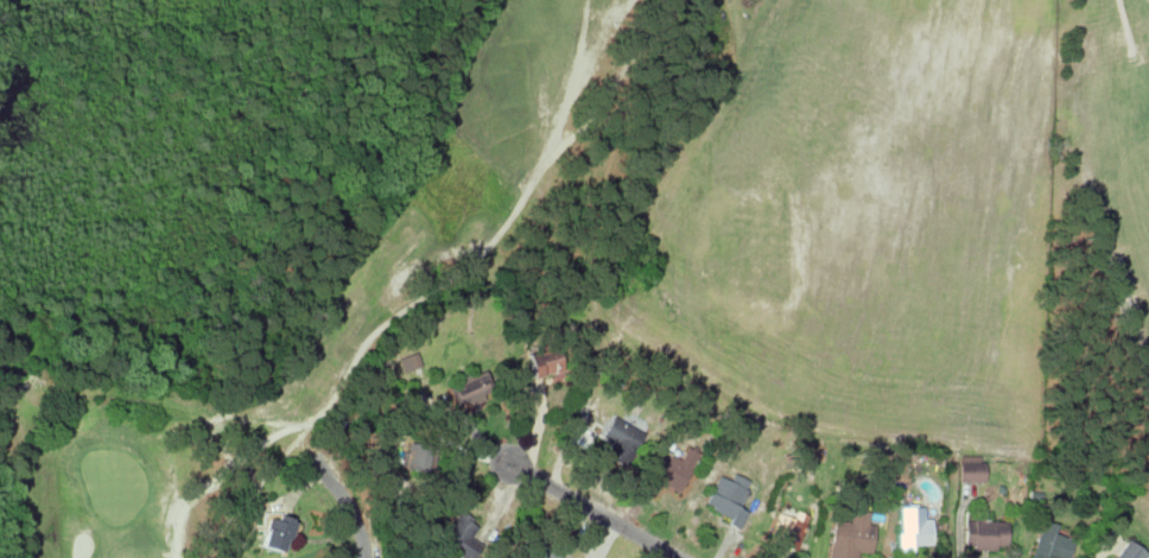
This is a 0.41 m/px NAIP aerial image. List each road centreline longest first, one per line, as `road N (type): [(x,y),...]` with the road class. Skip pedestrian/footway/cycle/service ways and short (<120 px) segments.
road 1 (residential): [(466,443),(685,557)]
road 2 (residential): [(360,557),(341,500),(305,451)]

